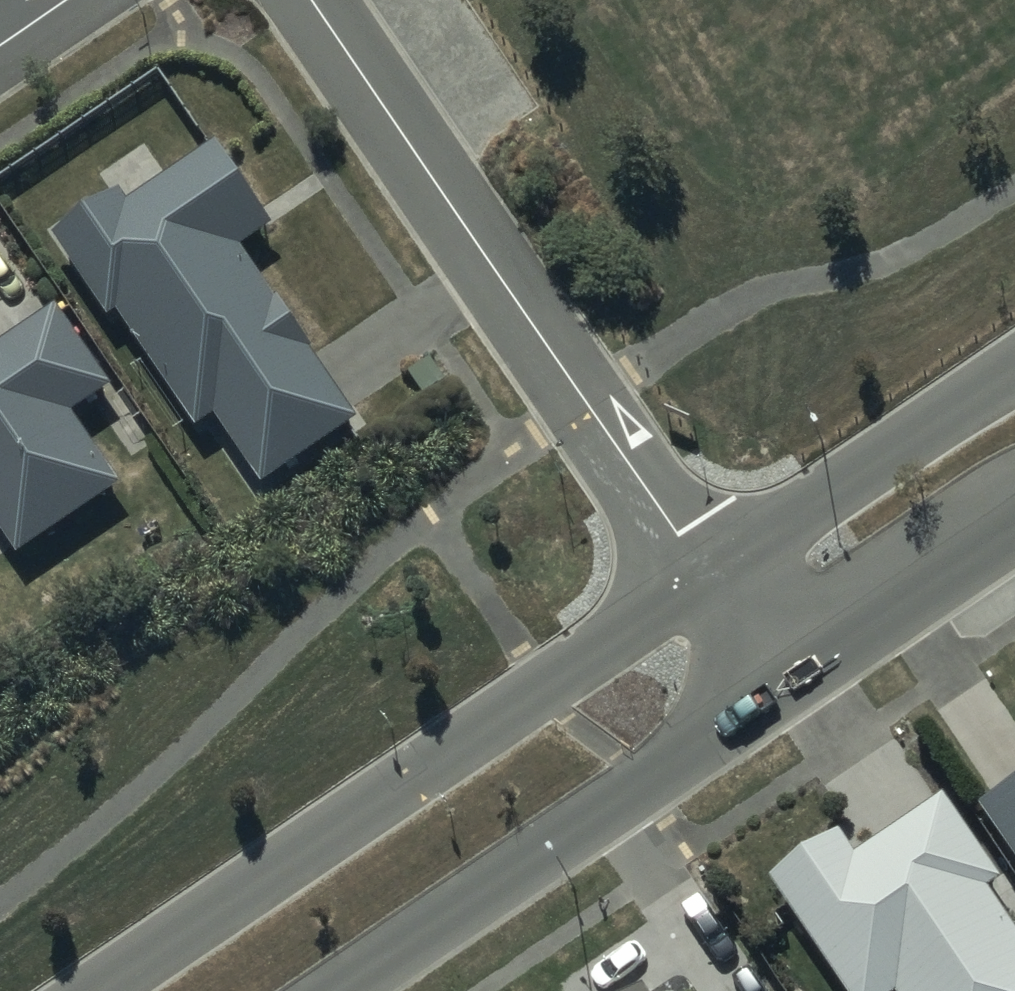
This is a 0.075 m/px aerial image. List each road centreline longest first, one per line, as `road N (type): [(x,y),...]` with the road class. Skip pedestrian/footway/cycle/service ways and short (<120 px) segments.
road 1 (tertiary): [(97,990),(704,577)]
road 2 (residential): [(313,0),(704,577)]
road 3 (tertiary): [(786,687),(342,990)]
road 4 (tertiary): [(704,577),(1014,372)]
road 5 (tertiary): [(1014,534),(786,687)]
road 6 (residential): [(704,577),(786,687)]

